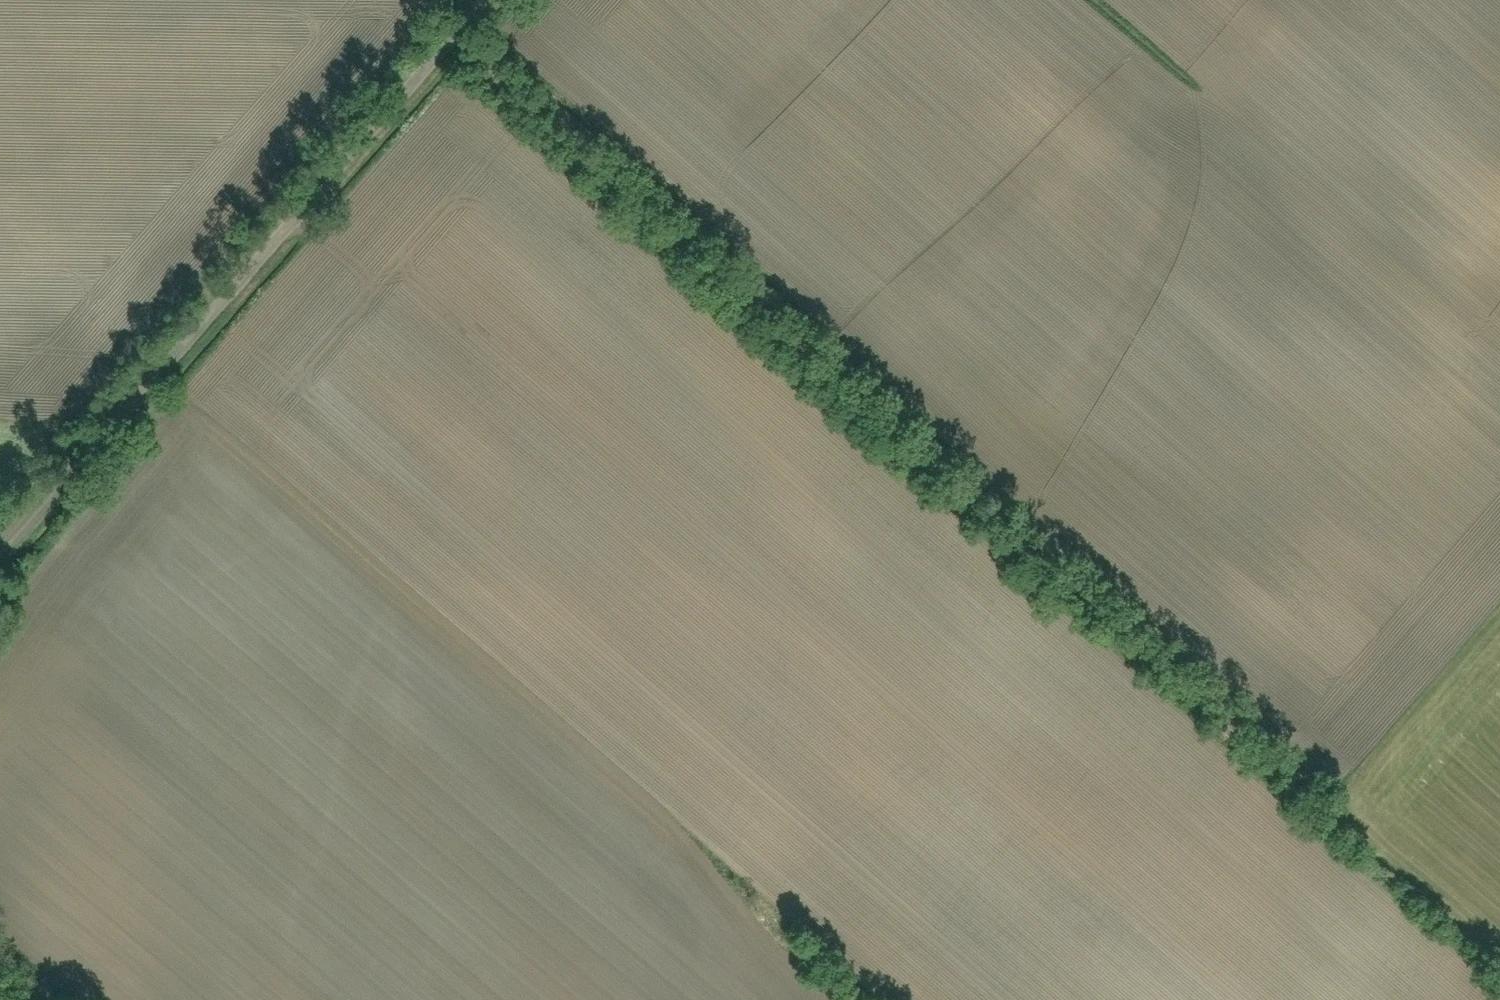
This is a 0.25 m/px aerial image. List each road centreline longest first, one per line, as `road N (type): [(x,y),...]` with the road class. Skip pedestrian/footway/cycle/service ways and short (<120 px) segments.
road 1 (residential): [(489,0),(0,553)]

